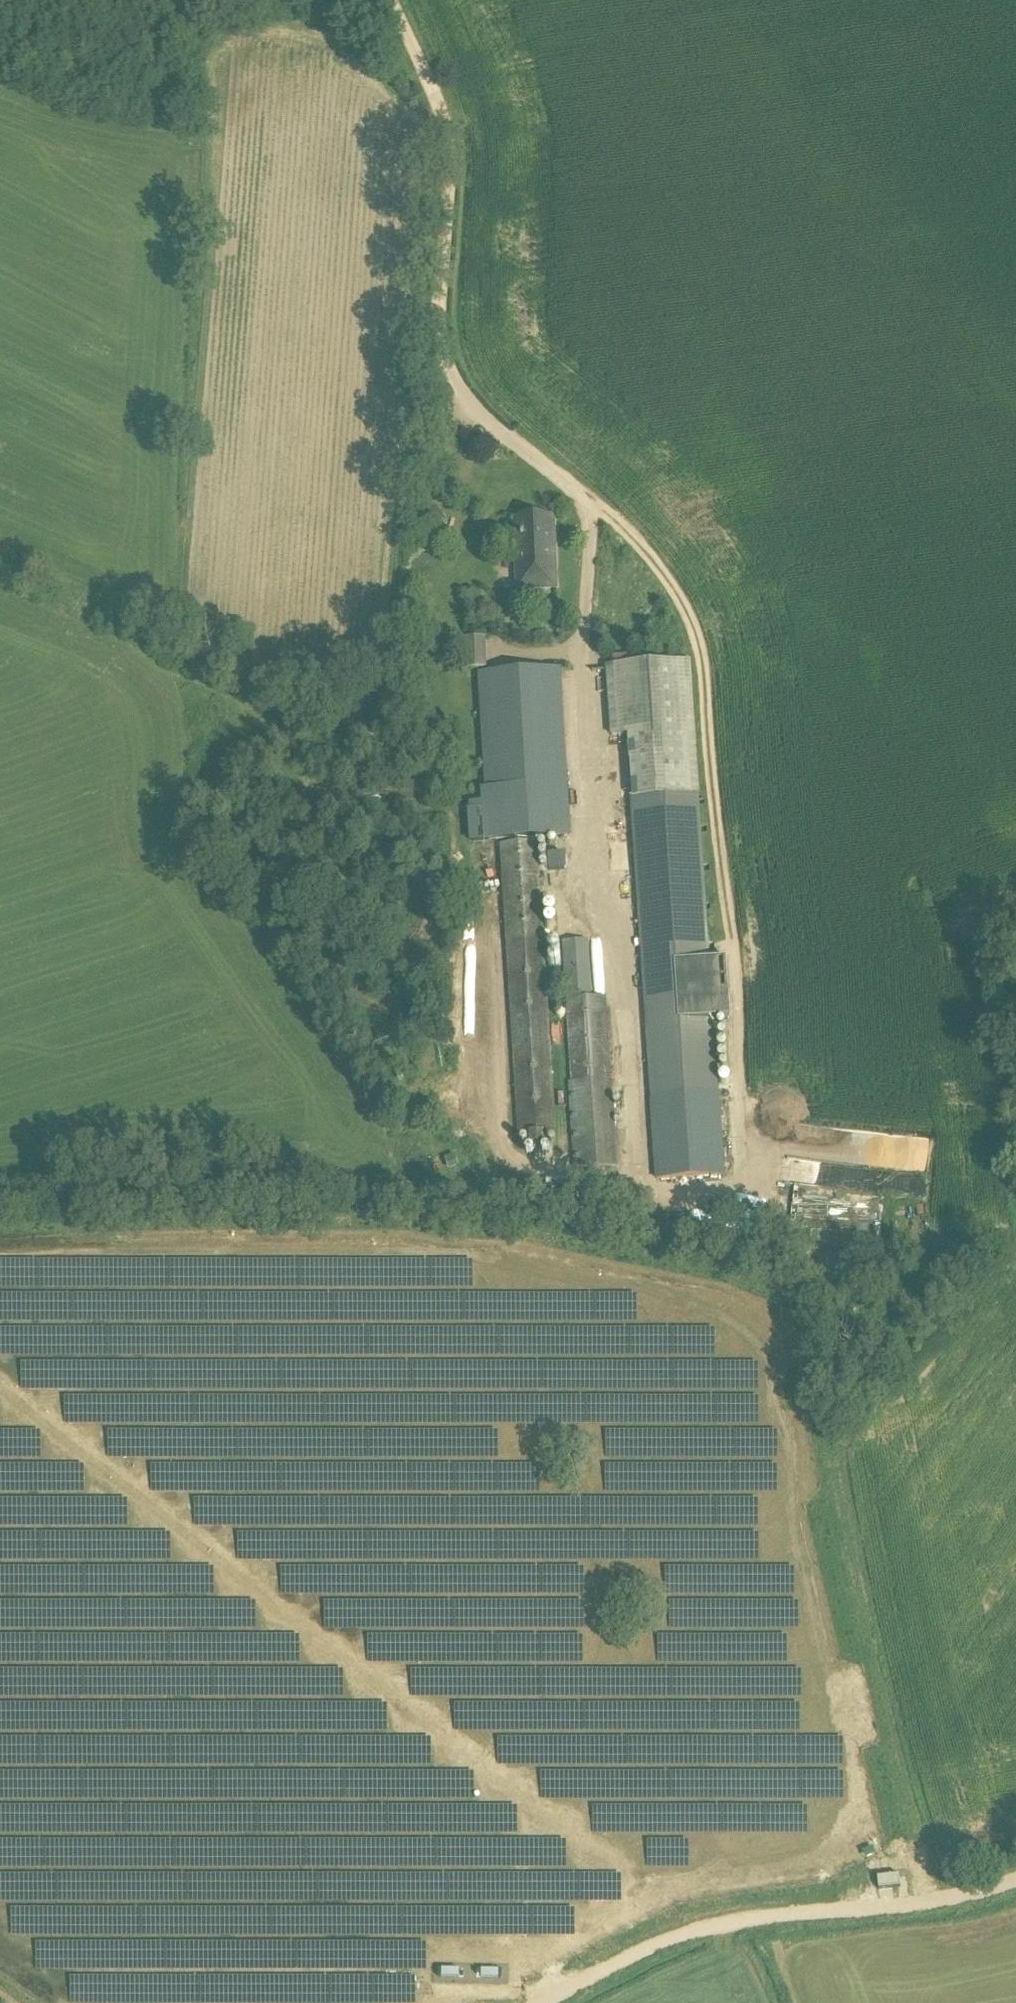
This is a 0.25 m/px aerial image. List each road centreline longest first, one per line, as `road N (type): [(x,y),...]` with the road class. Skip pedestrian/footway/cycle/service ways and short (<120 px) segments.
road 1 (track): [(581,643),(576,522),(560,487),(457,390),(443,366),(447,153),(439,103),(395,0)]

